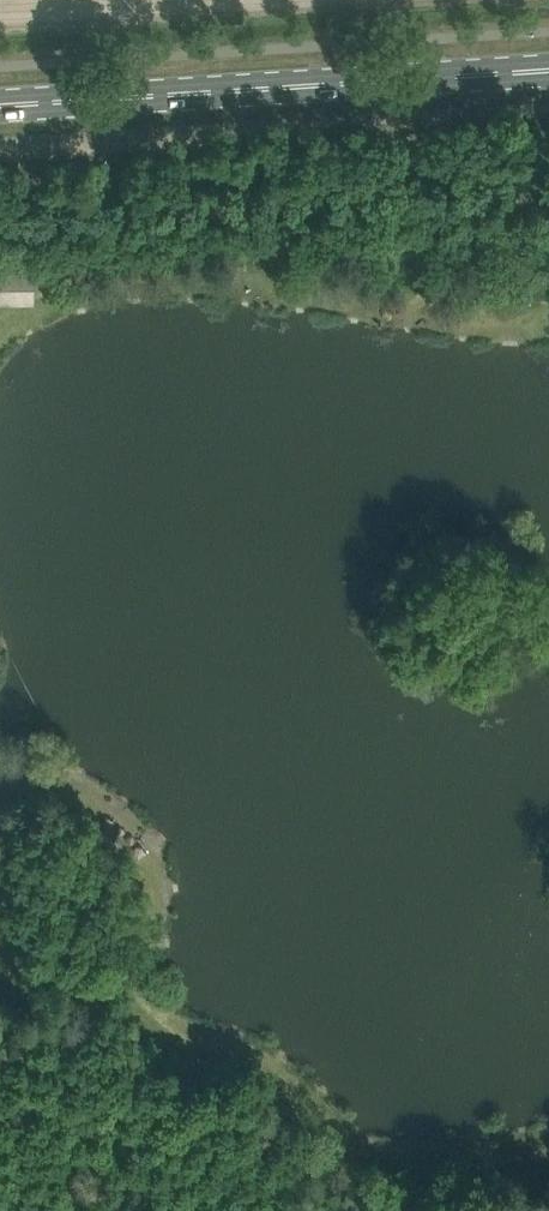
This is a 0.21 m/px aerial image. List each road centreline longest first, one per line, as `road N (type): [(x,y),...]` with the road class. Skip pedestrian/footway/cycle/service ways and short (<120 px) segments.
road 1 (primary): [(548,74),(0,111)]

